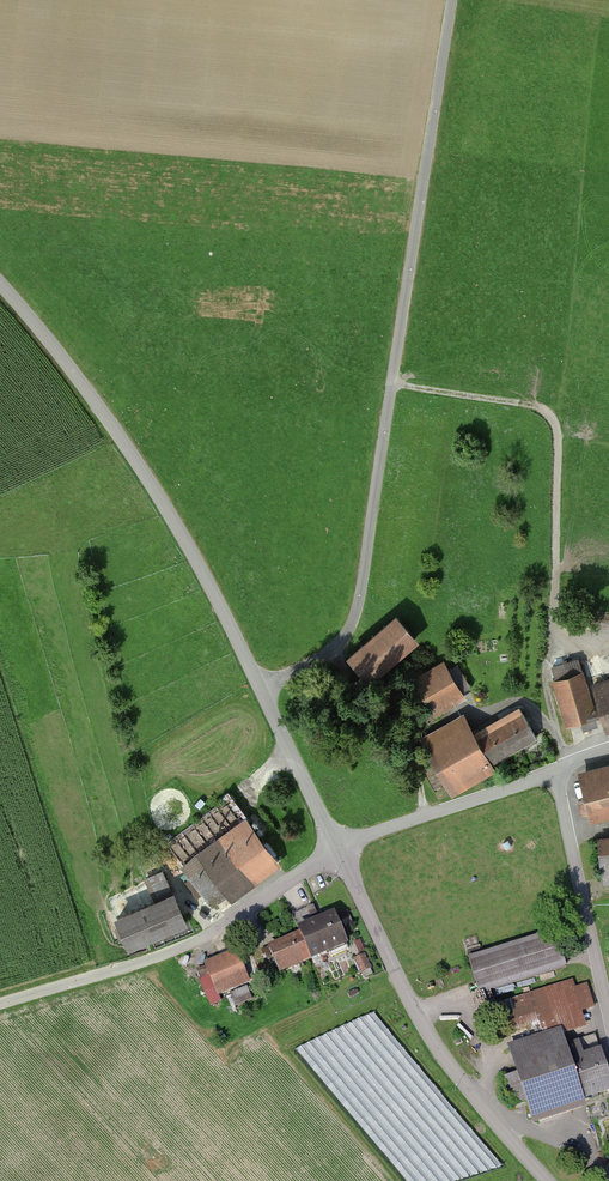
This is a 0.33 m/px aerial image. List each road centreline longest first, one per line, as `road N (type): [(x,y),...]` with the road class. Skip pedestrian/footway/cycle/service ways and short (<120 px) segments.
road 1 (unclassified): [(262,690),(318,658),(354,620),(452,0)]
road 2 (track): [(392,384),(535,407),(553,421),(557,651),(547,670),(566,765)]
road 3 (unclassified): [(262,690),(198,562),(113,425),(0,284)]
road 4 (unclassified): [(546,1180),(429,1040),(338,849)]
road 5 (residential): [(338,849),(168,955),(0,1005)]
road 6 (residential): [(608,1014),(557,776)]
road 7 (residential): [(557,776),(338,849)]
road 8 (unclassified): [(338,849),(262,690)]

